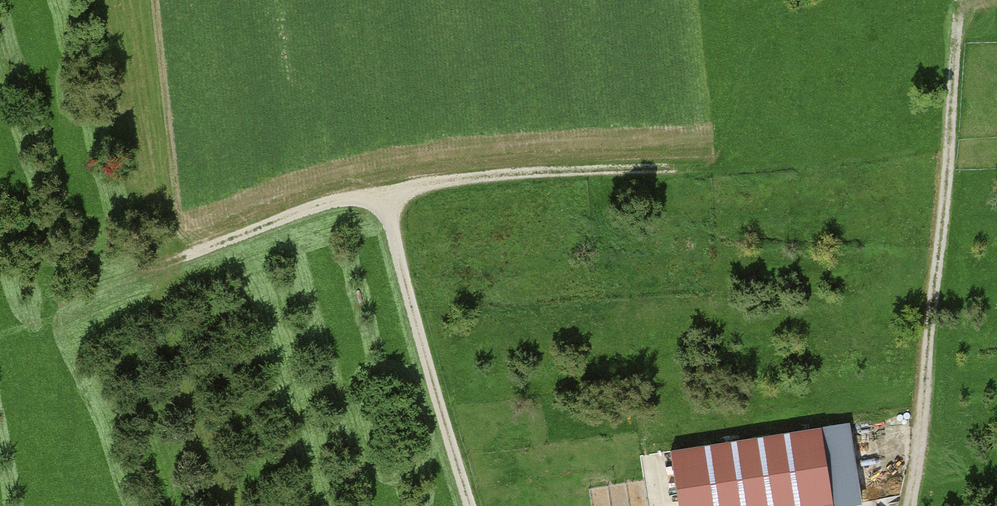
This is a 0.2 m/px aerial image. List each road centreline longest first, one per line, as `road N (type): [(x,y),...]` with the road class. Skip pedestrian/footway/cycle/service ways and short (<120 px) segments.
road 1 (track): [(948,137),(685,167),(493,175),(338,199),(173,261)]
road 2 (track): [(909,505),(959,0)]
road 3 (track): [(475,505),(402,271),(386,193)]

